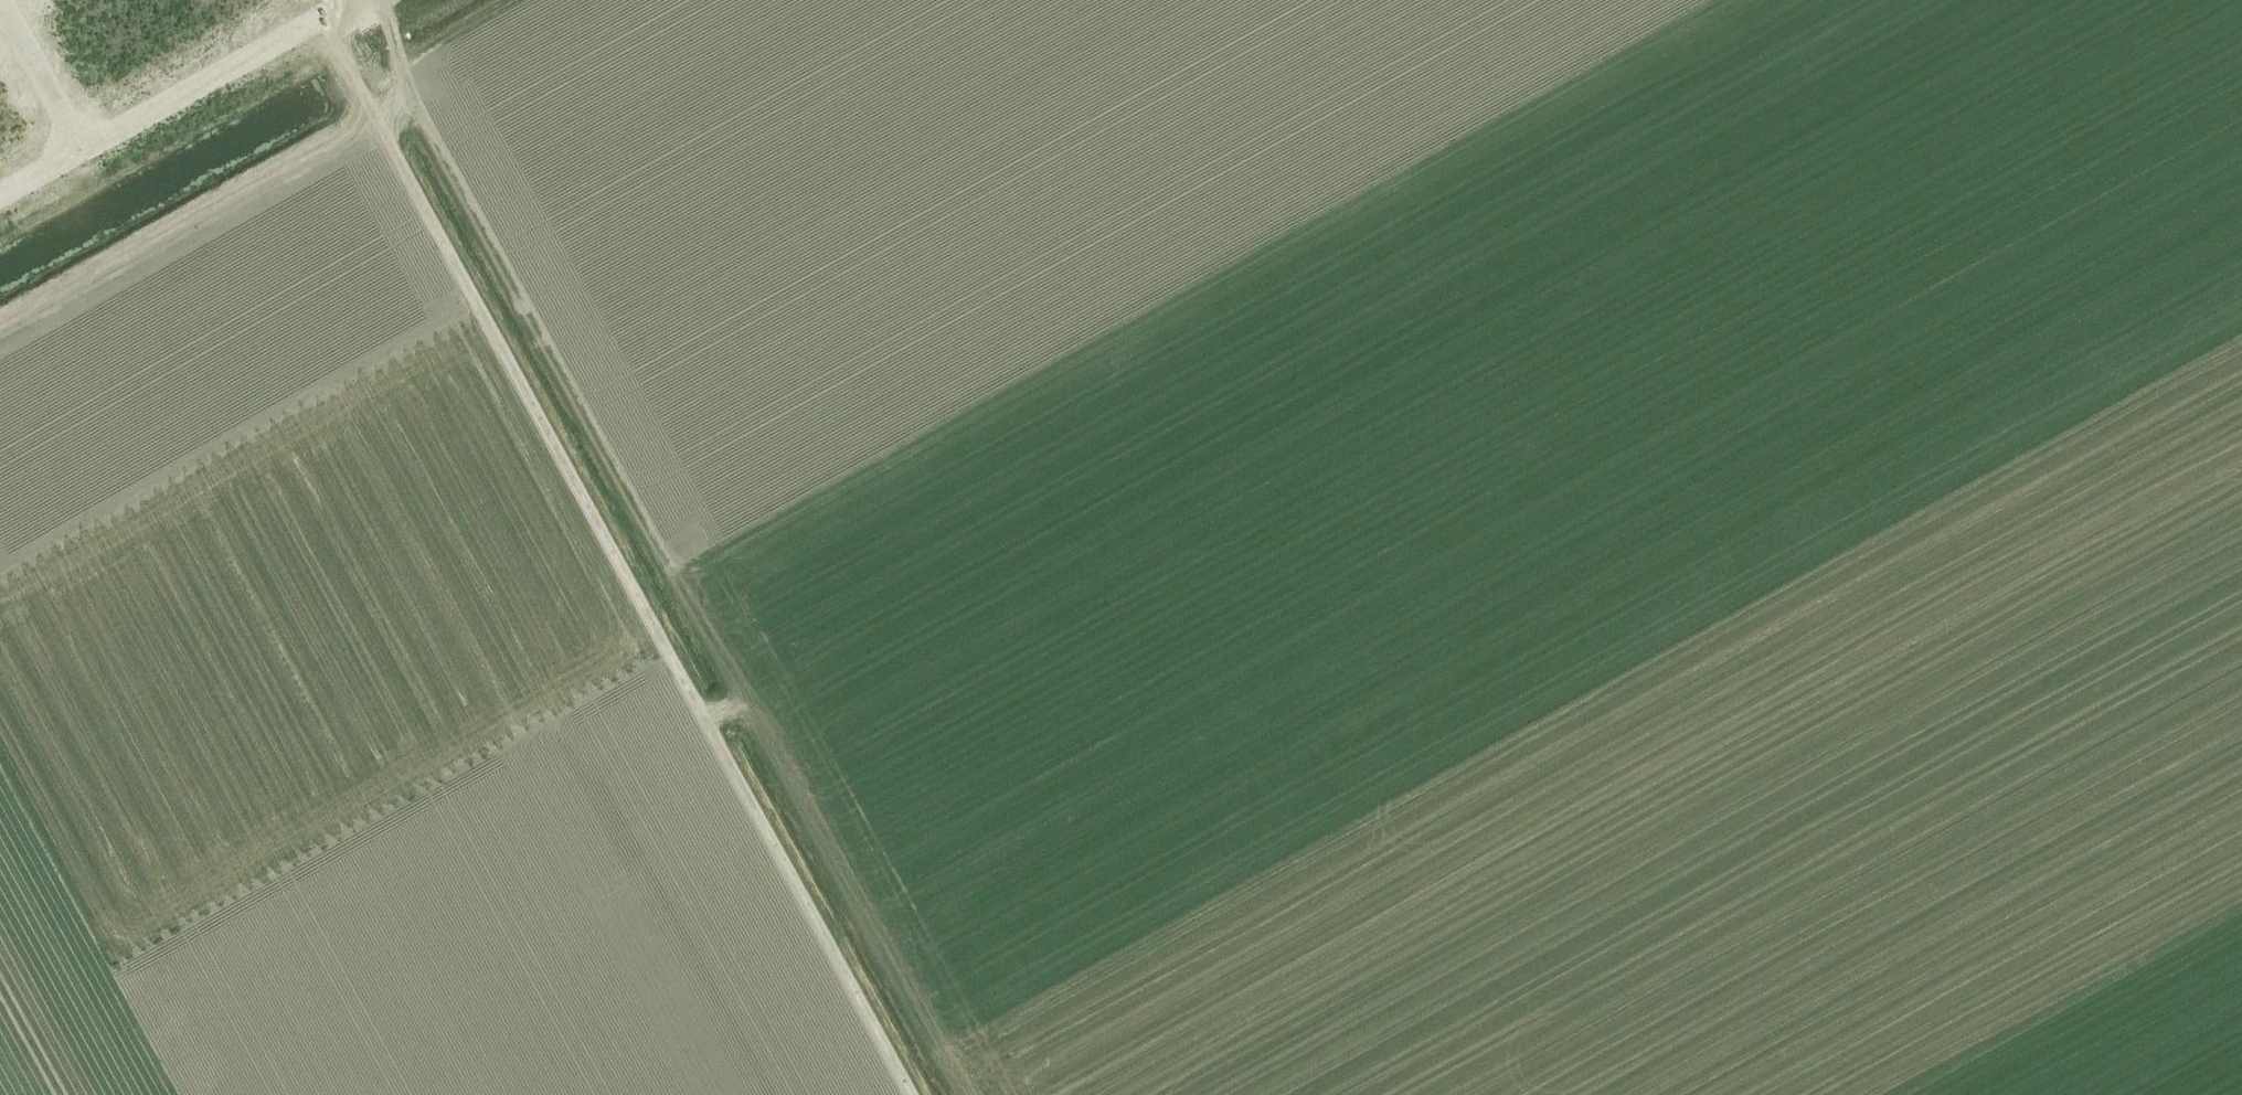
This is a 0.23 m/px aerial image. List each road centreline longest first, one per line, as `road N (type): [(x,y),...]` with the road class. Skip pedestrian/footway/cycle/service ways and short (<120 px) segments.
road 1 (residential): [(83,145),(346,0)]
road 2 (residential): [(2,0),(83,145)]

